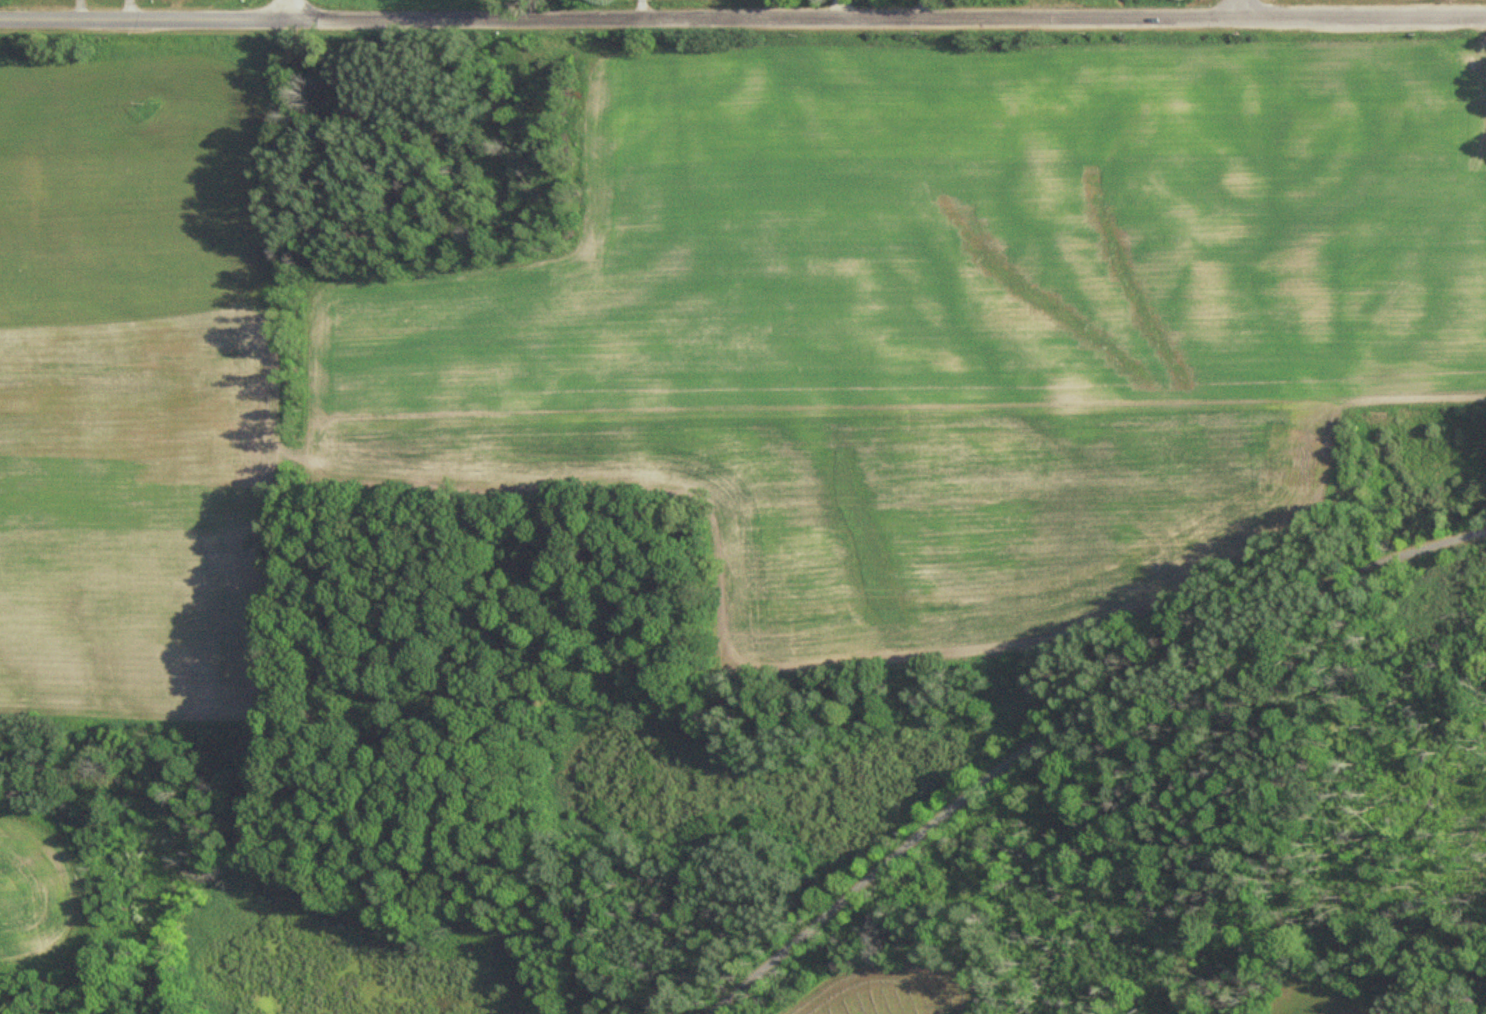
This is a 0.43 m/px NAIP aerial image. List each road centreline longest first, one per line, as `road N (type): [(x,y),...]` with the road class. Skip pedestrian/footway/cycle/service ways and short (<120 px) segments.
road 1 (residential): [(1485,14),(292,20)]
road 2 (residential): [(292,20),(0,20)]

